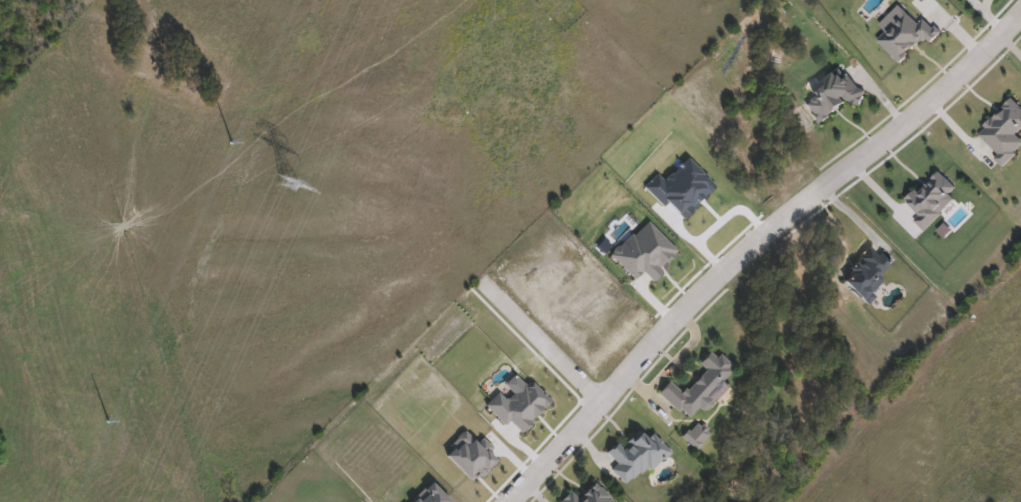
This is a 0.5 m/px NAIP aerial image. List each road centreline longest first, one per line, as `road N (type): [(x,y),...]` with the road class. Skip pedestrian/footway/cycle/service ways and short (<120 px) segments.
road 1 (residential): [(1020,14),(937,100),(710,283),(510,501)]
road 2 (residential): [(603,397),(486,282)]

